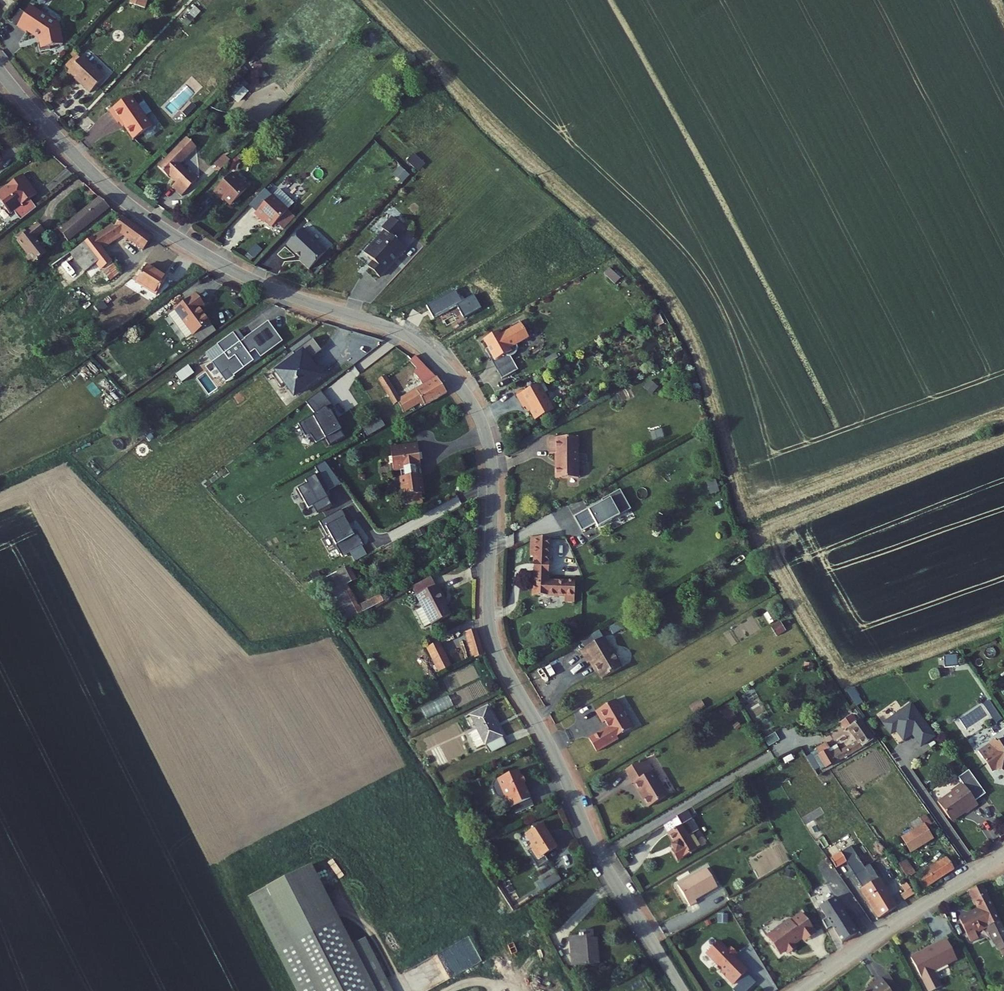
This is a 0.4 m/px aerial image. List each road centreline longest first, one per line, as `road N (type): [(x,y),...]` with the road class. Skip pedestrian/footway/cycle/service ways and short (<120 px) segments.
road 1 (tertiary): [(0,70),(139,212),(264,284),(401,331),(466,392),(492,463),(489,607),(497,650),(596,847),(684,990)]
road 2 (unclassified): [(1003,854),(799,990)]

